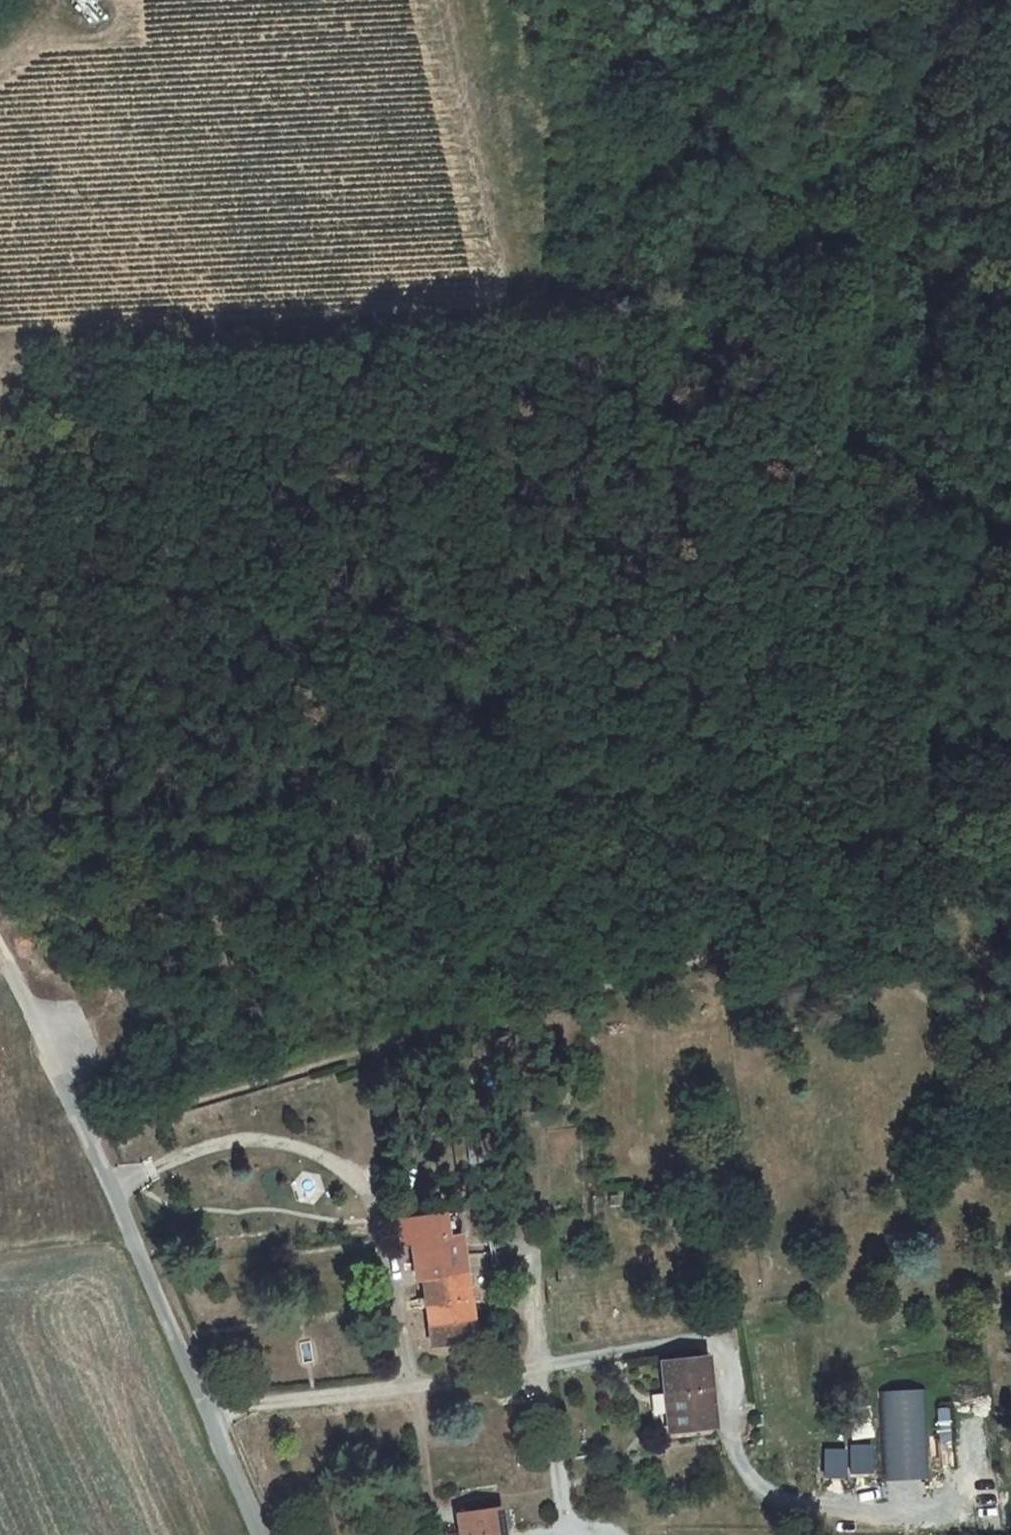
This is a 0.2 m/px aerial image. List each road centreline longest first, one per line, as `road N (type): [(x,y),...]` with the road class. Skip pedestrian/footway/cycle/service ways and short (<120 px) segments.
road 1 (residential): [(253,1534),(21,1004)]
road 2 (track): [(124,1240),(0,1251)]

